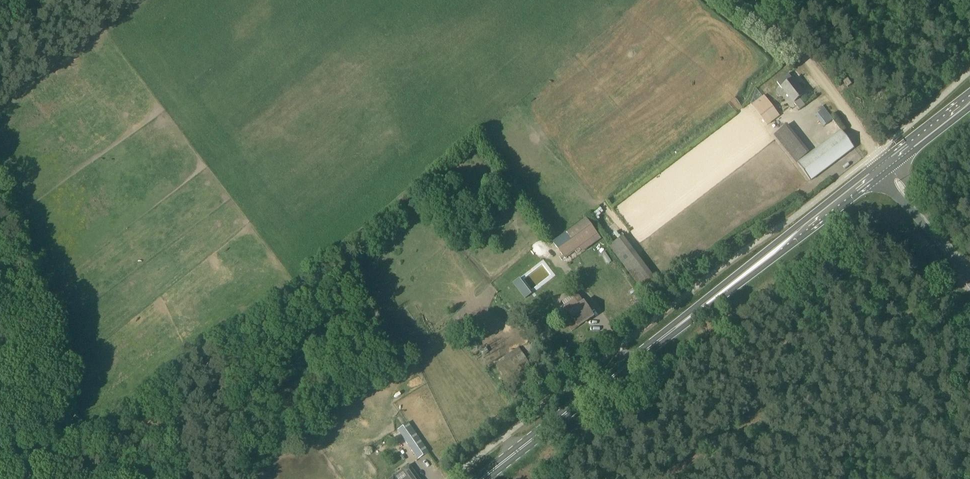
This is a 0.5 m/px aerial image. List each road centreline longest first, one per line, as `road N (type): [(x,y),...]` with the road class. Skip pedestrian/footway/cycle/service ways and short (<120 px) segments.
road 1 (primary): [(482,478),(885,166)]
road 2 (track): [(661,478),(759,424),(747,396),(754,364),(778,346),(805,334),(913,317),(969,283)]
road 3 (track): [(885,166),(828,88),(746,14)]

